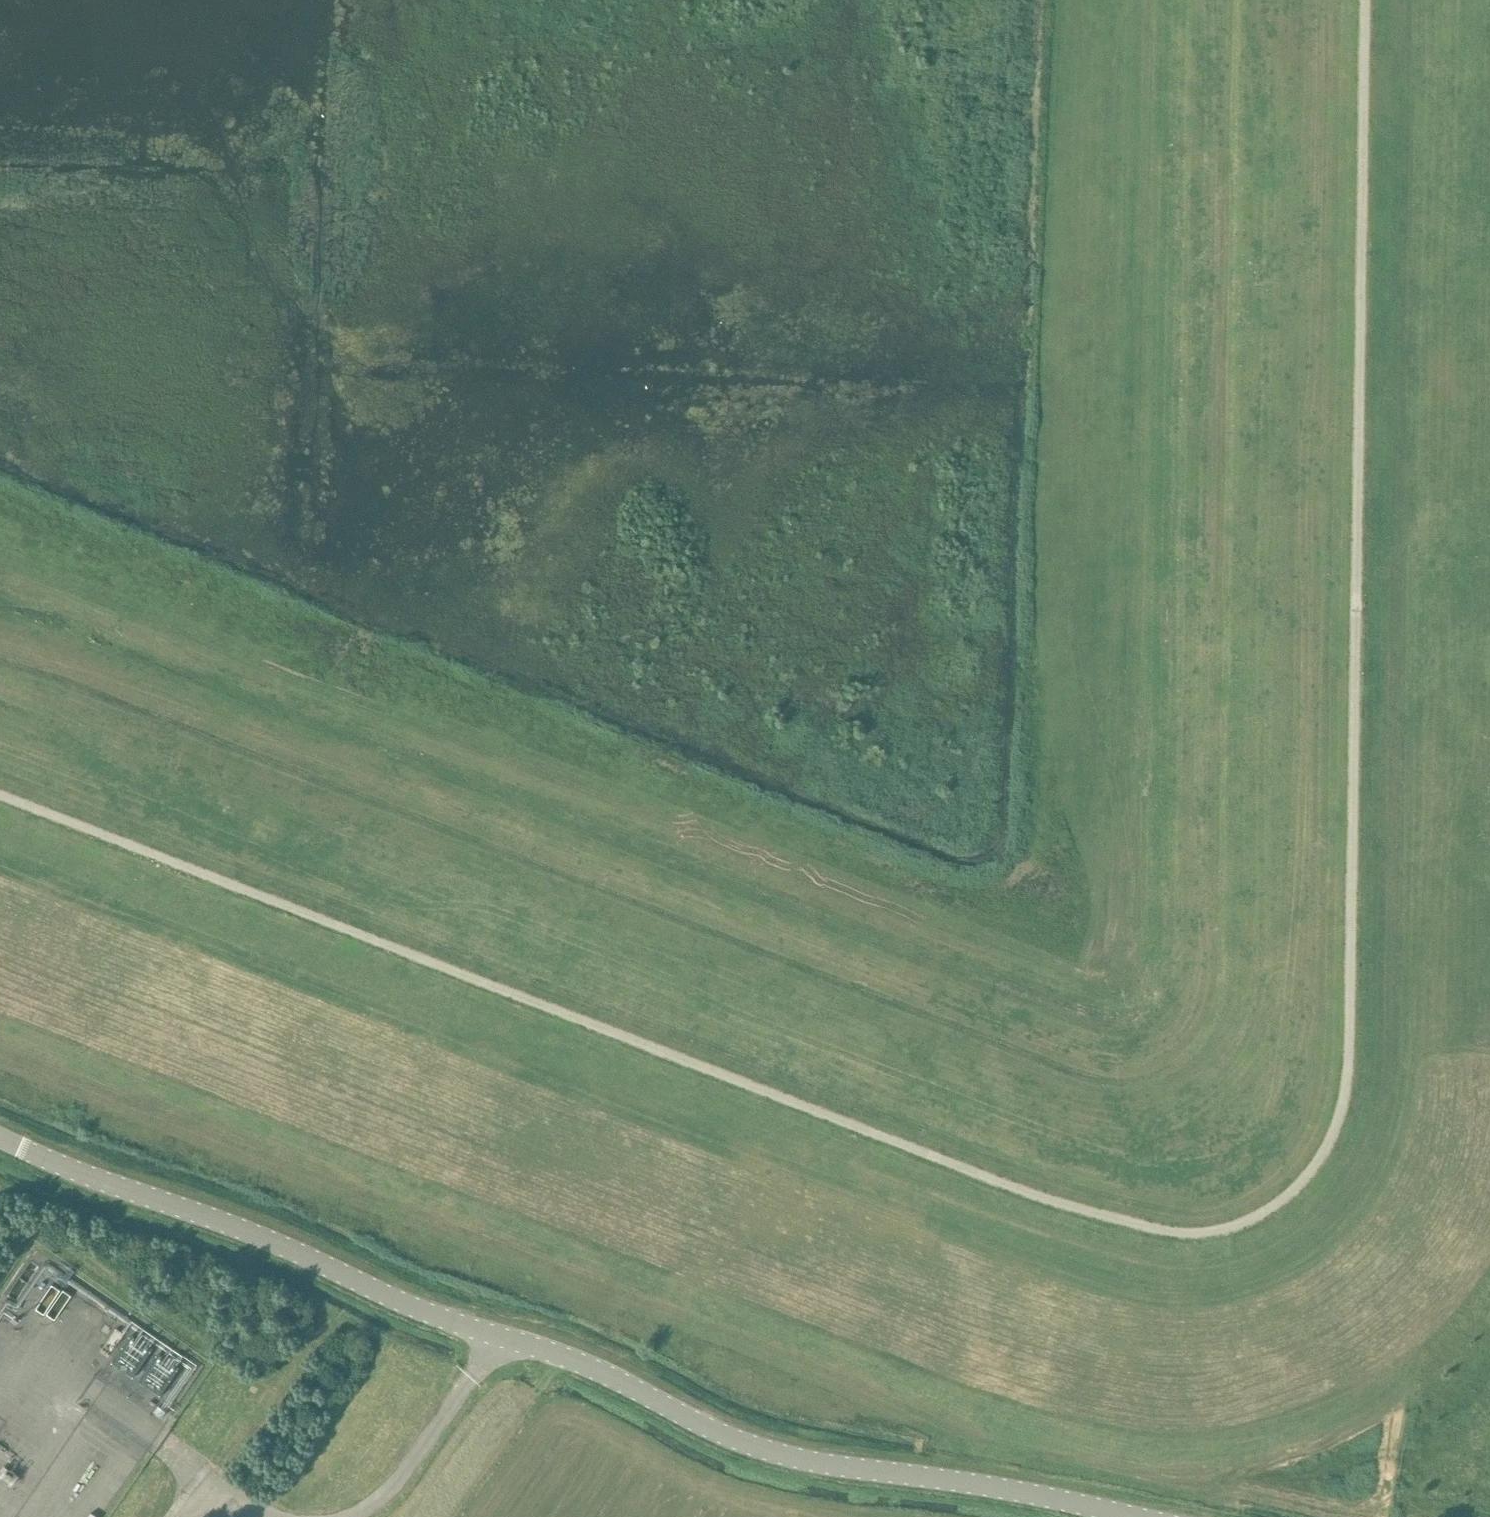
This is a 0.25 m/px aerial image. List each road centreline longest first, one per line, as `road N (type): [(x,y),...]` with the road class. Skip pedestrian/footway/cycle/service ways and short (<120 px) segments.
road 1 (unclassified): [(1135,1516),(809,1462),(733,1440),(587,1365),(402,1302),(0,1138)]

